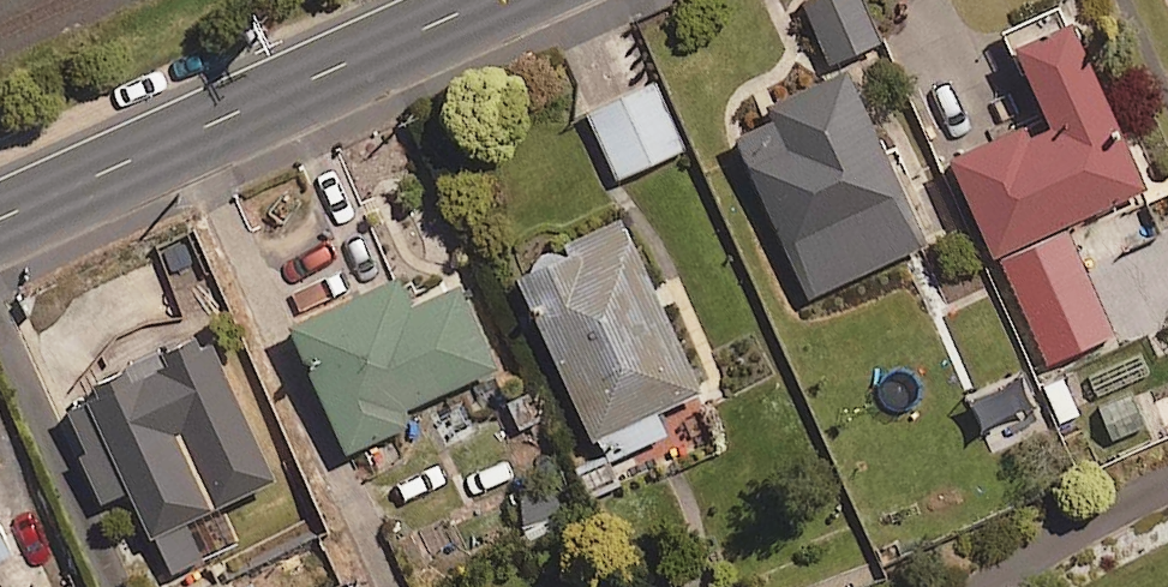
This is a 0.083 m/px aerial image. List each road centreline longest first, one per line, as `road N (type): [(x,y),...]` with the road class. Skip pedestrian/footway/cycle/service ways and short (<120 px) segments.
road 1 (tertiary): [(0,219),(490,0)]

